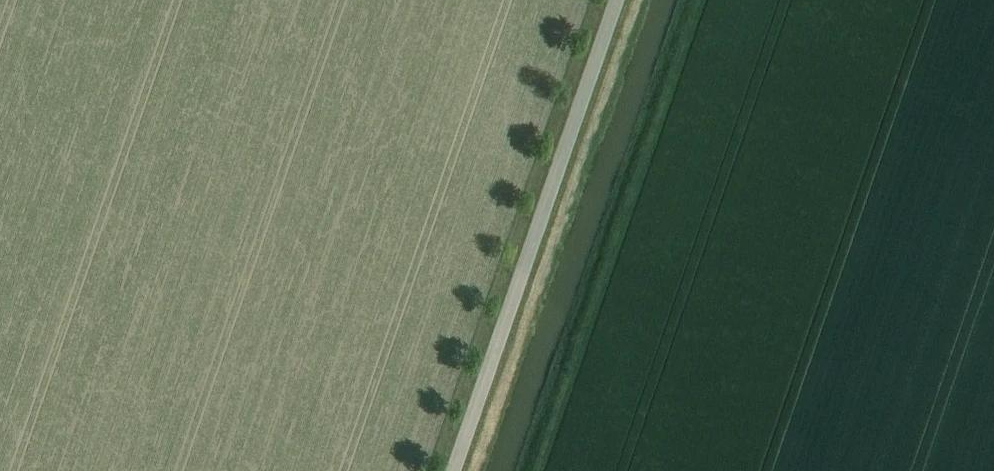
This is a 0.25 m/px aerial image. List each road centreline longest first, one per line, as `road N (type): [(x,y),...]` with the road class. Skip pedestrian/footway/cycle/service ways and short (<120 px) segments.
road 1 (unclassified): [(452,470),(616,0)]
road 2 (track): [(703,0),(540,470)]

